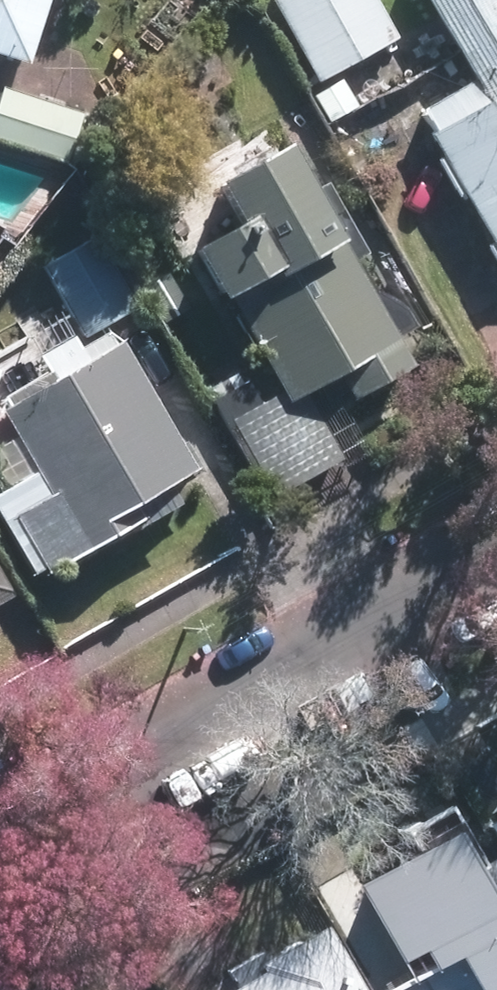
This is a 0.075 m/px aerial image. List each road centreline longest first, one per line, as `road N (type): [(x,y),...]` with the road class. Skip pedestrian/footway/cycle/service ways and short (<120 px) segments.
road 1 (residential): [(496,561),(0,847)]

